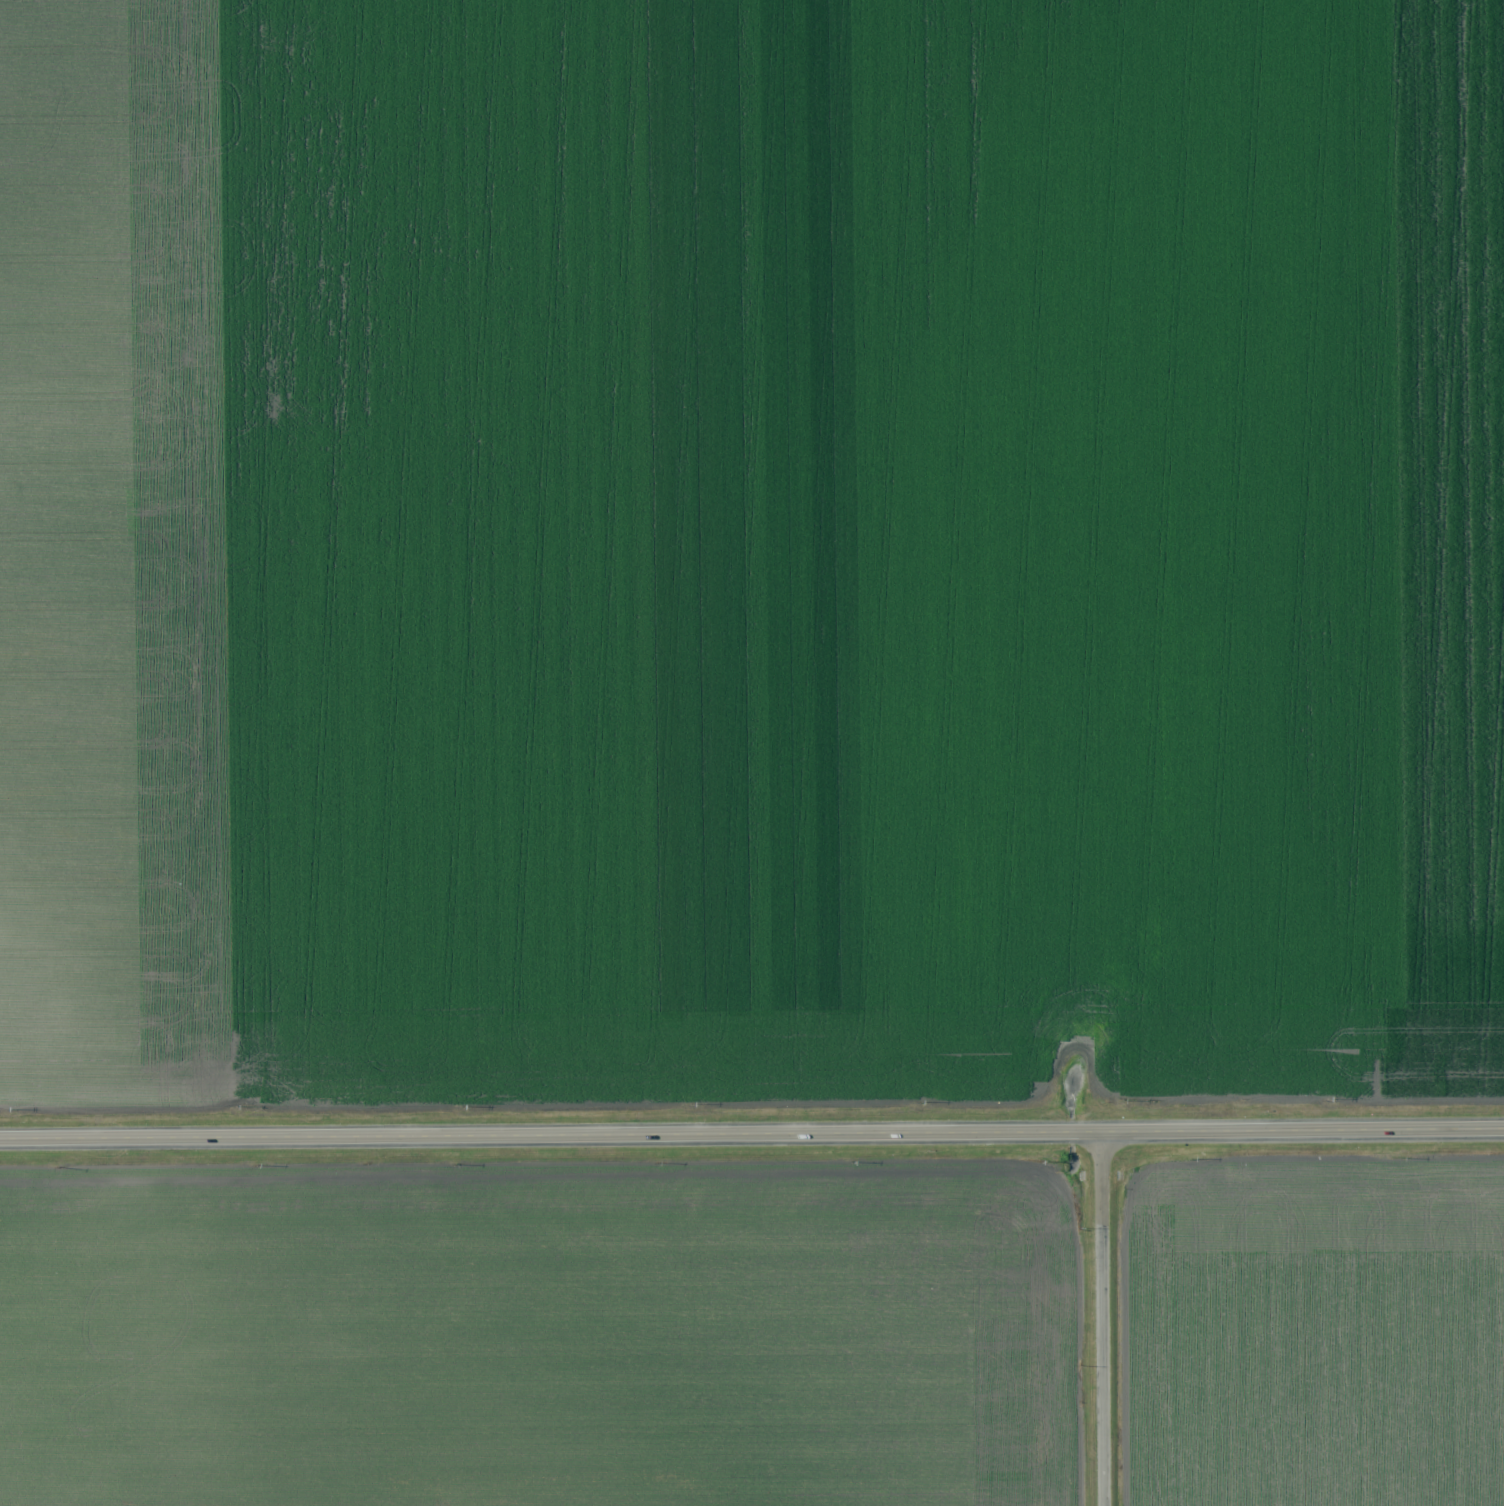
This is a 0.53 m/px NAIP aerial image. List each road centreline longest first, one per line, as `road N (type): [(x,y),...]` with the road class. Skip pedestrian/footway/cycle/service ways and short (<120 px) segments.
road 1 (secondary): [(0,1139),(1503,1129)]
road 2 (residential): [(1101,1505),(1099,1132)]

